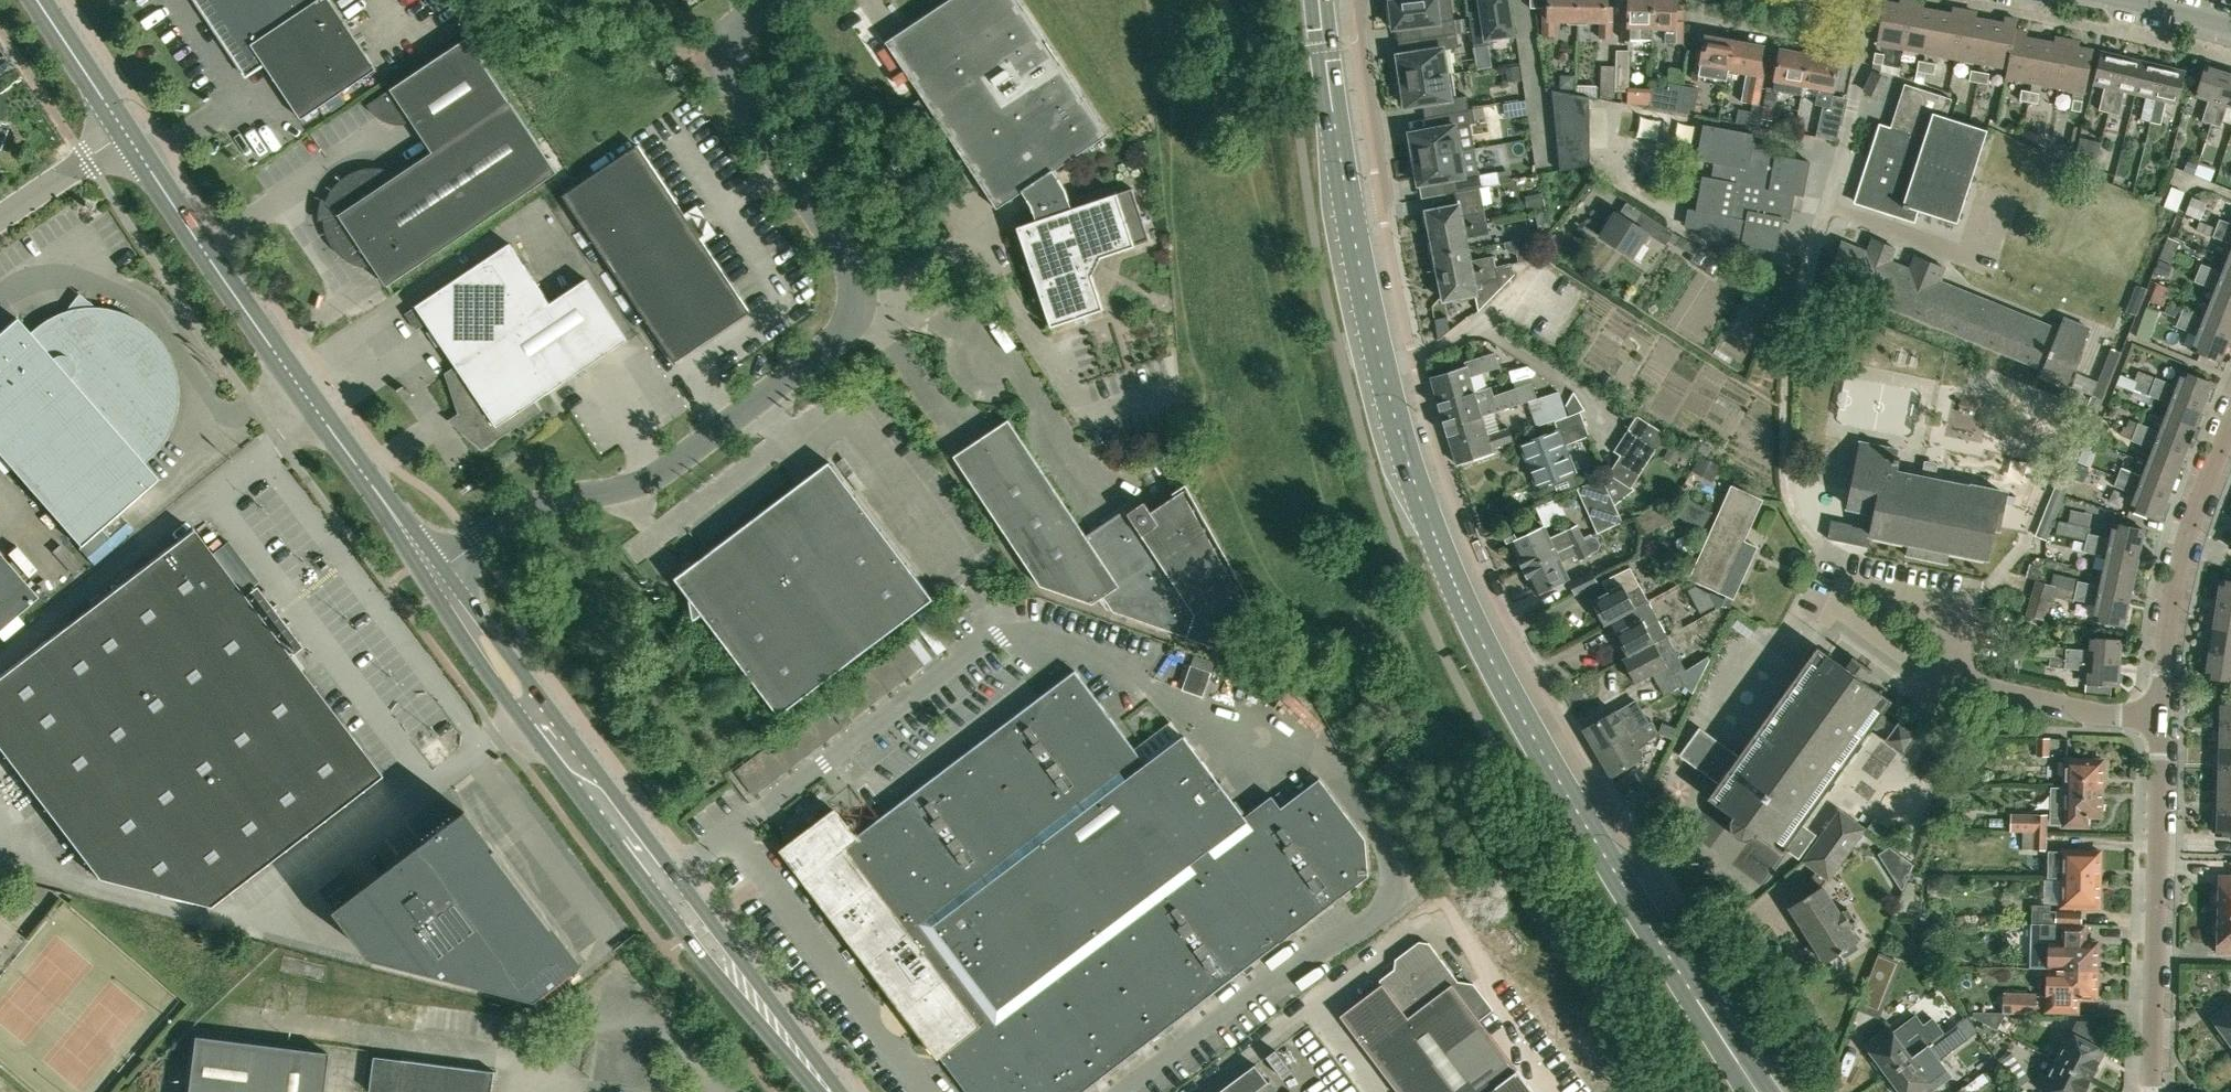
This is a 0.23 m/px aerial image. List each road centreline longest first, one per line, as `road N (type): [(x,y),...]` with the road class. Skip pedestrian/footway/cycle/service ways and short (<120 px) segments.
road 1 (primary): [(1761,1091),(1520,718),(1426,521),(1383,373),(1350,211)]
road 2 (unclassified): [(433,573),(527,510),(651,480),(835,340),(848,323),(858,292),(852,270),(728,73),(735,37),(776,0)]
road 3 (residential): [(2151,1091),(2168,621),(2187,537),(2230,423)]
road 4 (tertiary): [(828,1091),(433,573)]
road 5 (tertiary): [(433,573),(125,134)]
road 6 (residential): [(1350,211),(1382,200),(1359,0)]
road 7 (primary): [(1350,211),(1319,0)]
road 8 (tertiary): [(125,134),(36,0)]
road 9 (unclassified): [(0,217),(125,134)]

